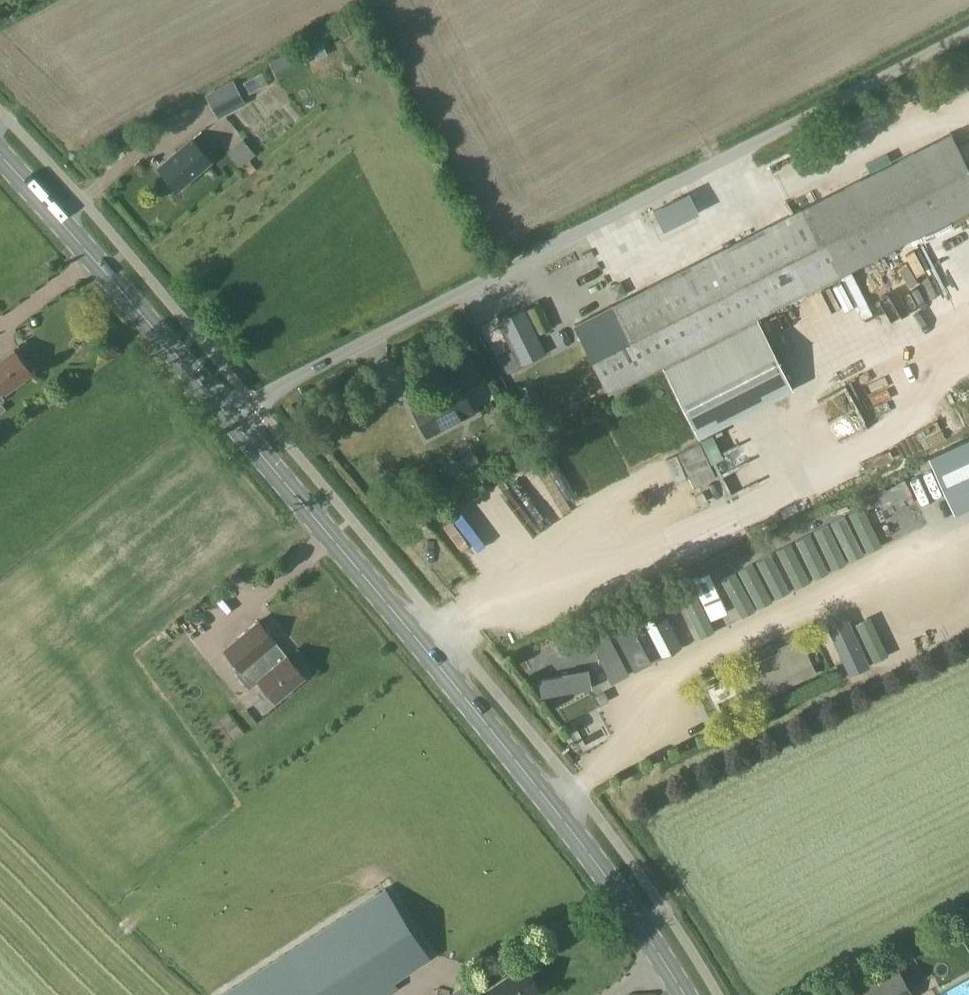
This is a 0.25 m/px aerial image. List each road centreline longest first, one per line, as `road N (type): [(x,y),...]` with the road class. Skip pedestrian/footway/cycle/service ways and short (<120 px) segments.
road 1 (unclassified): [(968,34),(294,381),(232,421)]
road 2 (primary): [(689,994),(540,789),(232,421)]
road 3 (primary): [(232,421),(0,154)]

